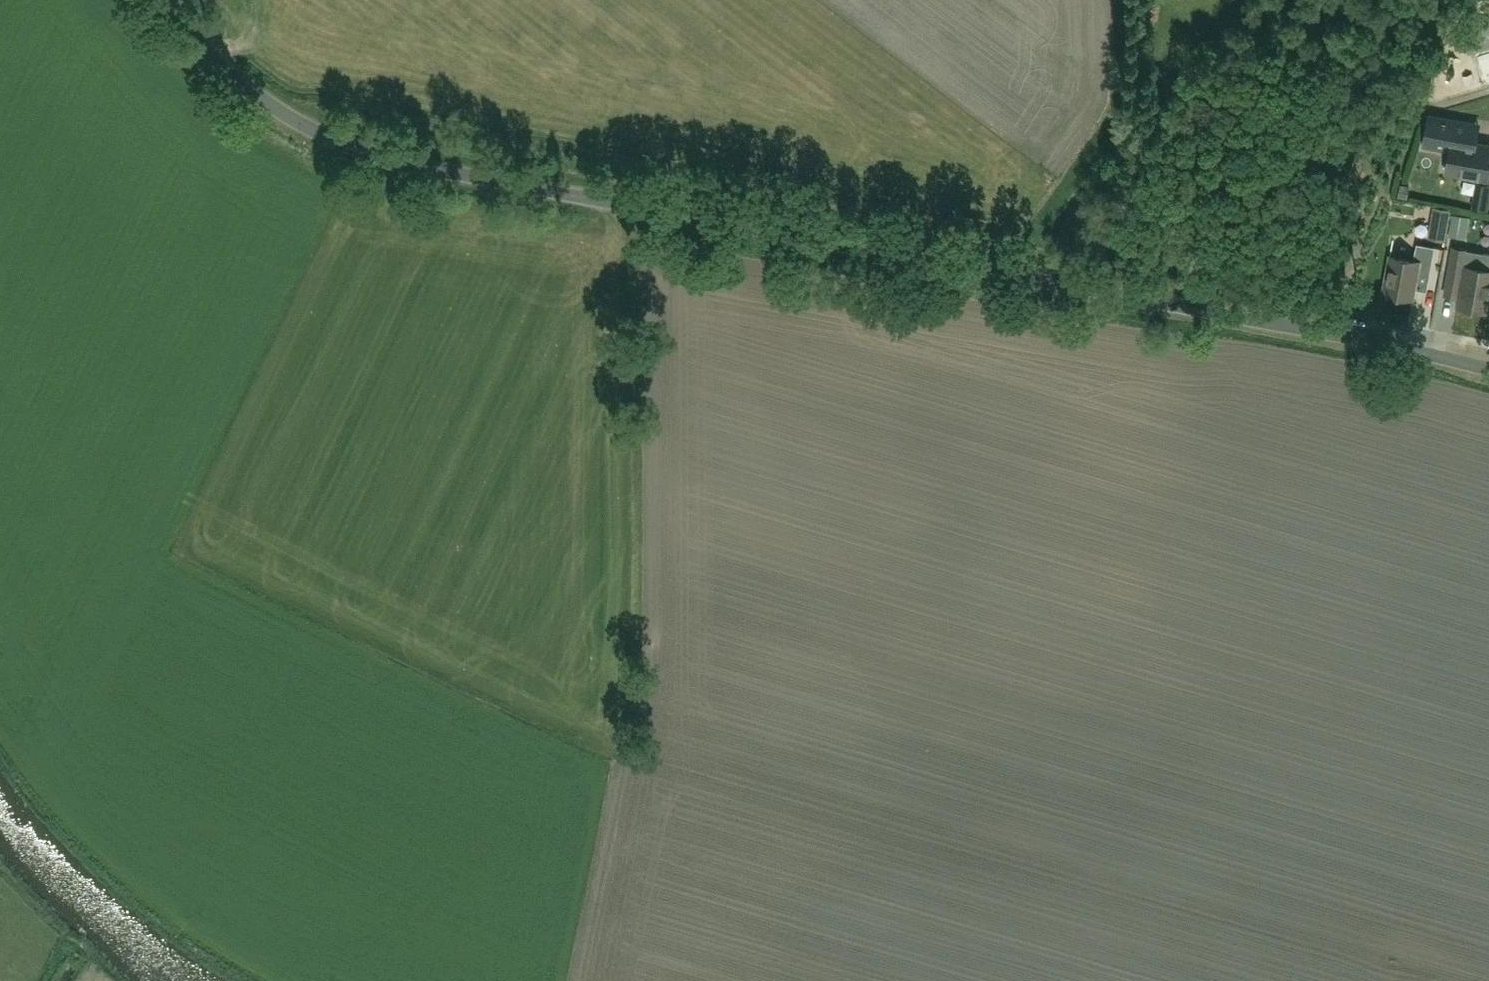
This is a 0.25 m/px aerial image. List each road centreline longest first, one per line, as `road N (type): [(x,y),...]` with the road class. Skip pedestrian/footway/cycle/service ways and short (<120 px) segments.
road 1 (unclassified): [(1488,368),(369,155),(320,134),(233,74),(166,0)]

